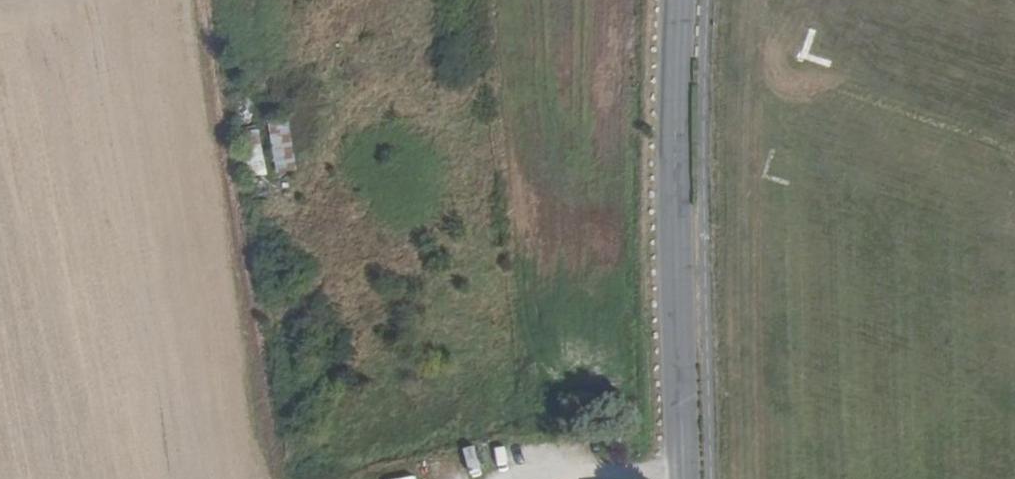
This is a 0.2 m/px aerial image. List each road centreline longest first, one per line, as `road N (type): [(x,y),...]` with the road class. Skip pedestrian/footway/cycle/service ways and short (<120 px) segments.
road 1 (tertiary): [(679,0),(684,478)]

